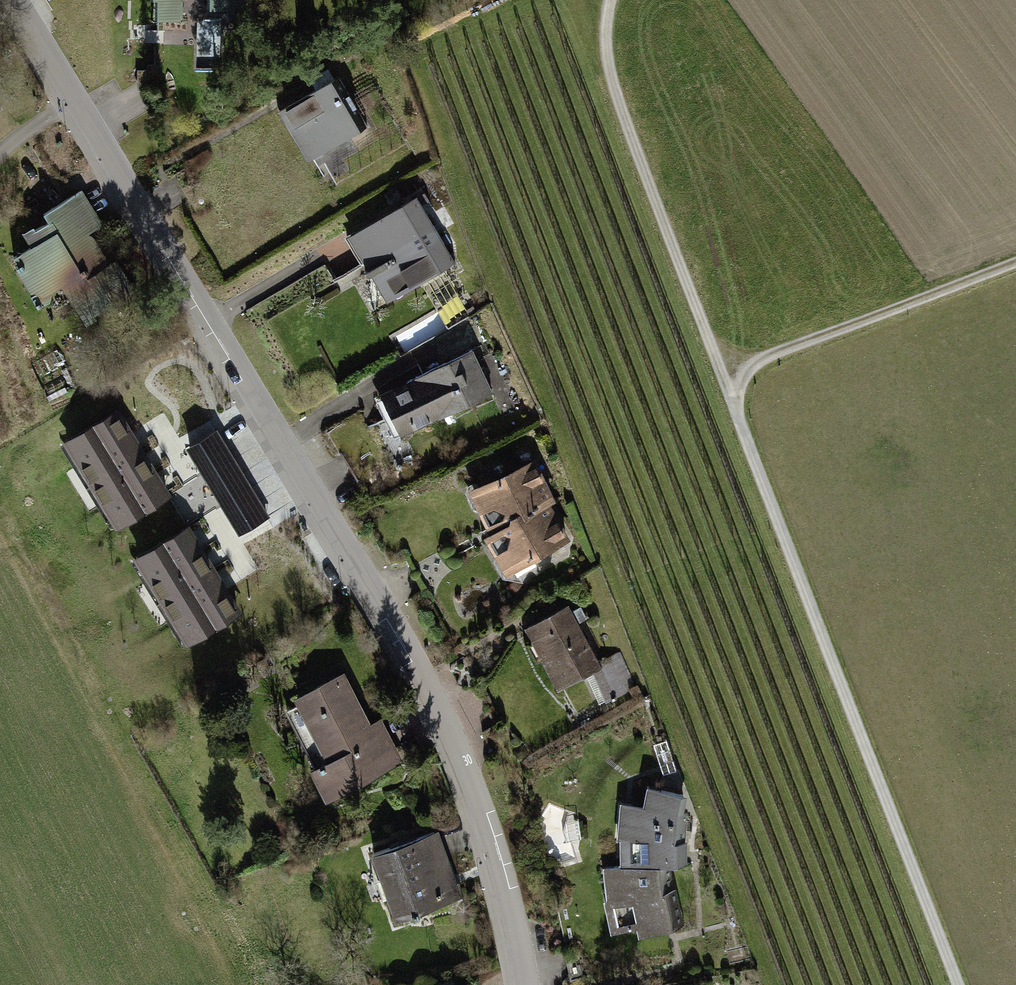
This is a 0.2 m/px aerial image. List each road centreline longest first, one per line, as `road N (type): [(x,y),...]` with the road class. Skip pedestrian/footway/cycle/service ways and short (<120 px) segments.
road 1 (residential): [(14,0),(392,617),(468,771),(527,984)]
road 2 (track): [(609,0),(607,72),(956,984)]
road 3 (track): [(720,375),(1015,264)]

